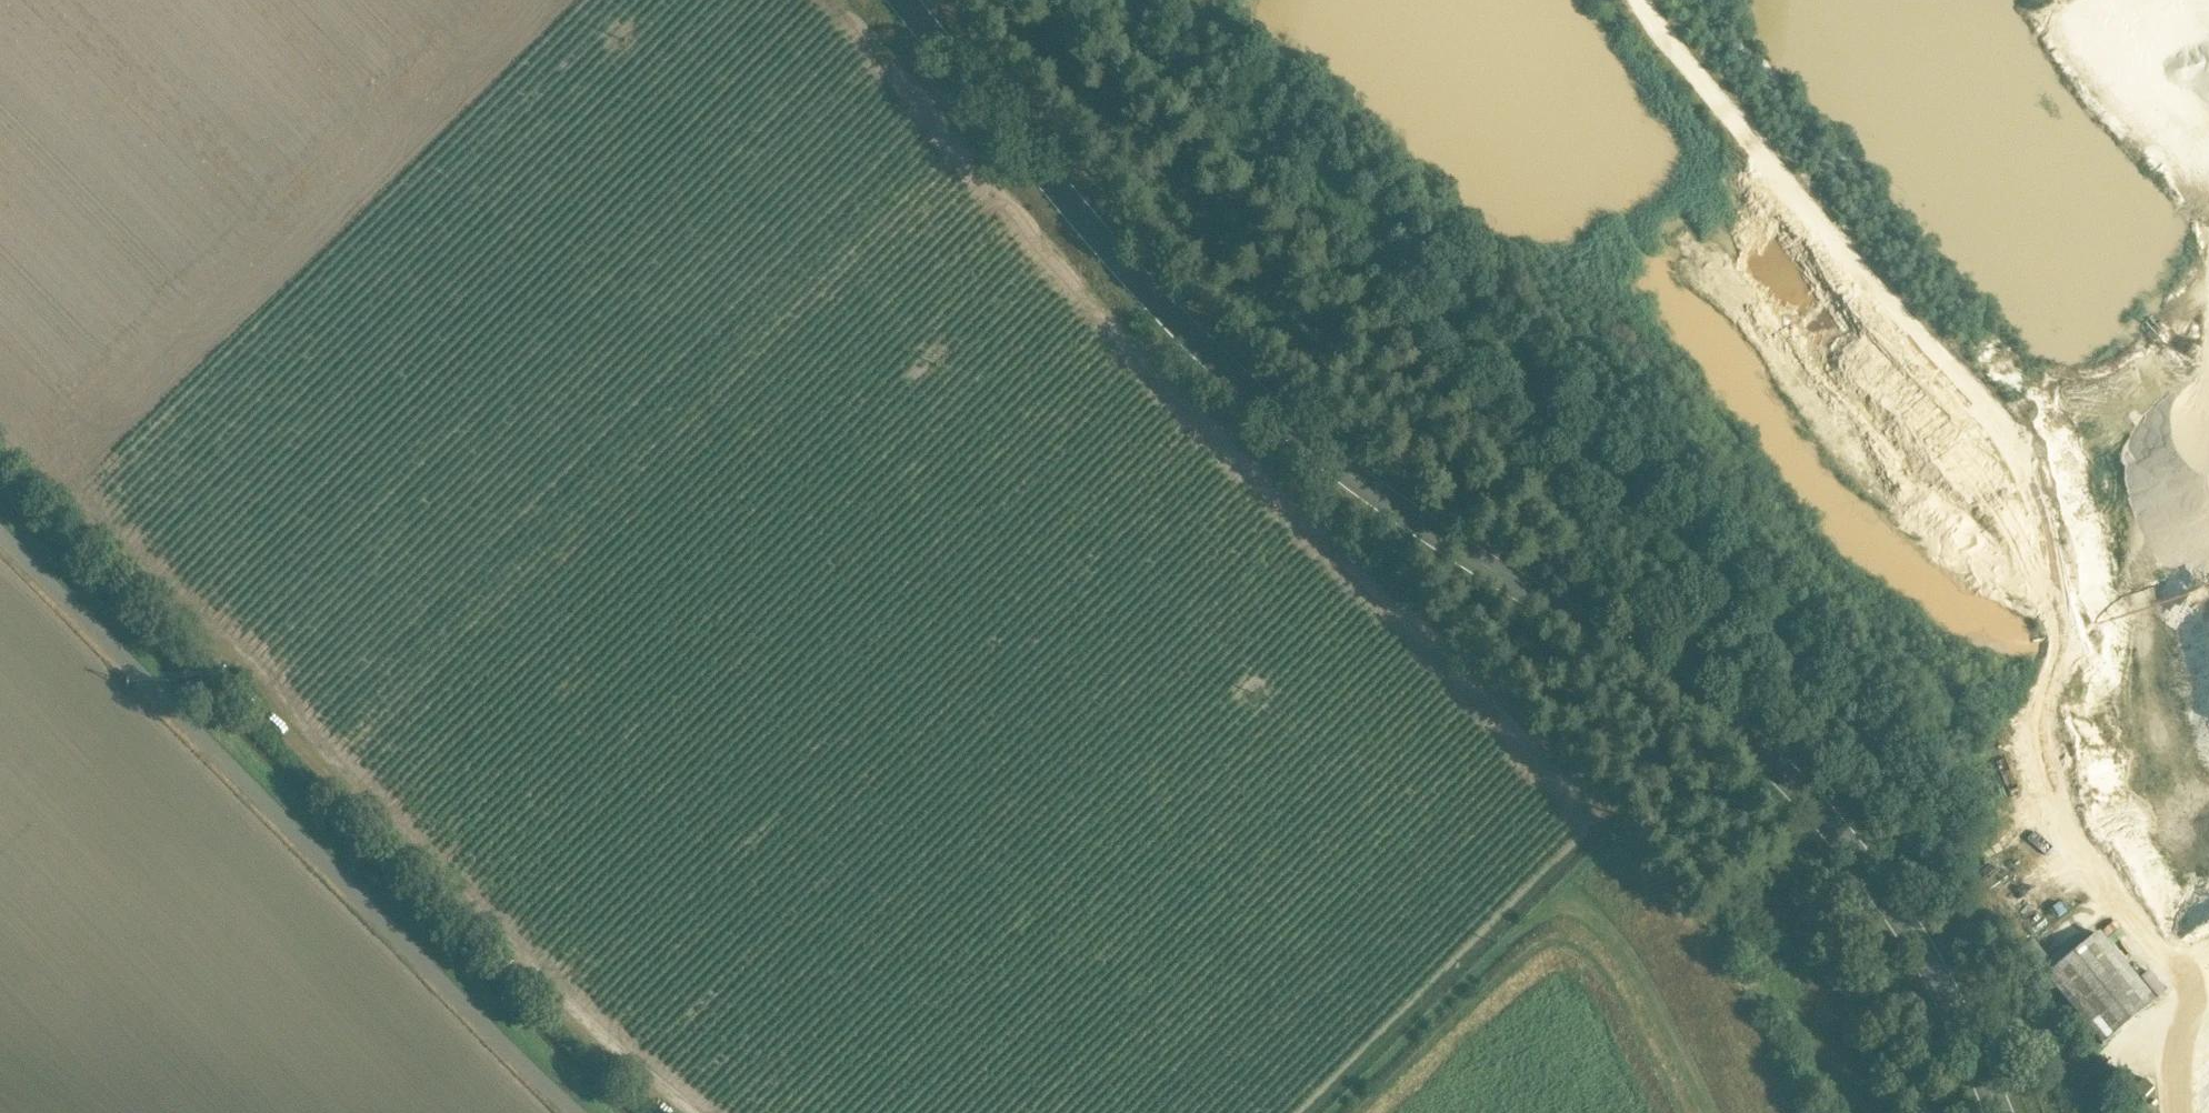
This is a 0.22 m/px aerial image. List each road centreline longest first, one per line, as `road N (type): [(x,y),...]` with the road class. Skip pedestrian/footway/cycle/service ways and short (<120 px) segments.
road 1 (tertiary): [(1995,1112),(1862,853),(1751,737),(1611,619),(1291,418),(1137,277),(901,0)]
road 2 (track): [(2208,858),(2108,681),(2079,484),(1995,403),(1655,0)]
road 3 (unclassified): [(0,531),(187,729),(579,1112)]
road 4 (track): [(2086,534),(2208,407)]
road 5 (track): [(2195,1112),(2180,998),(2208,962)]

